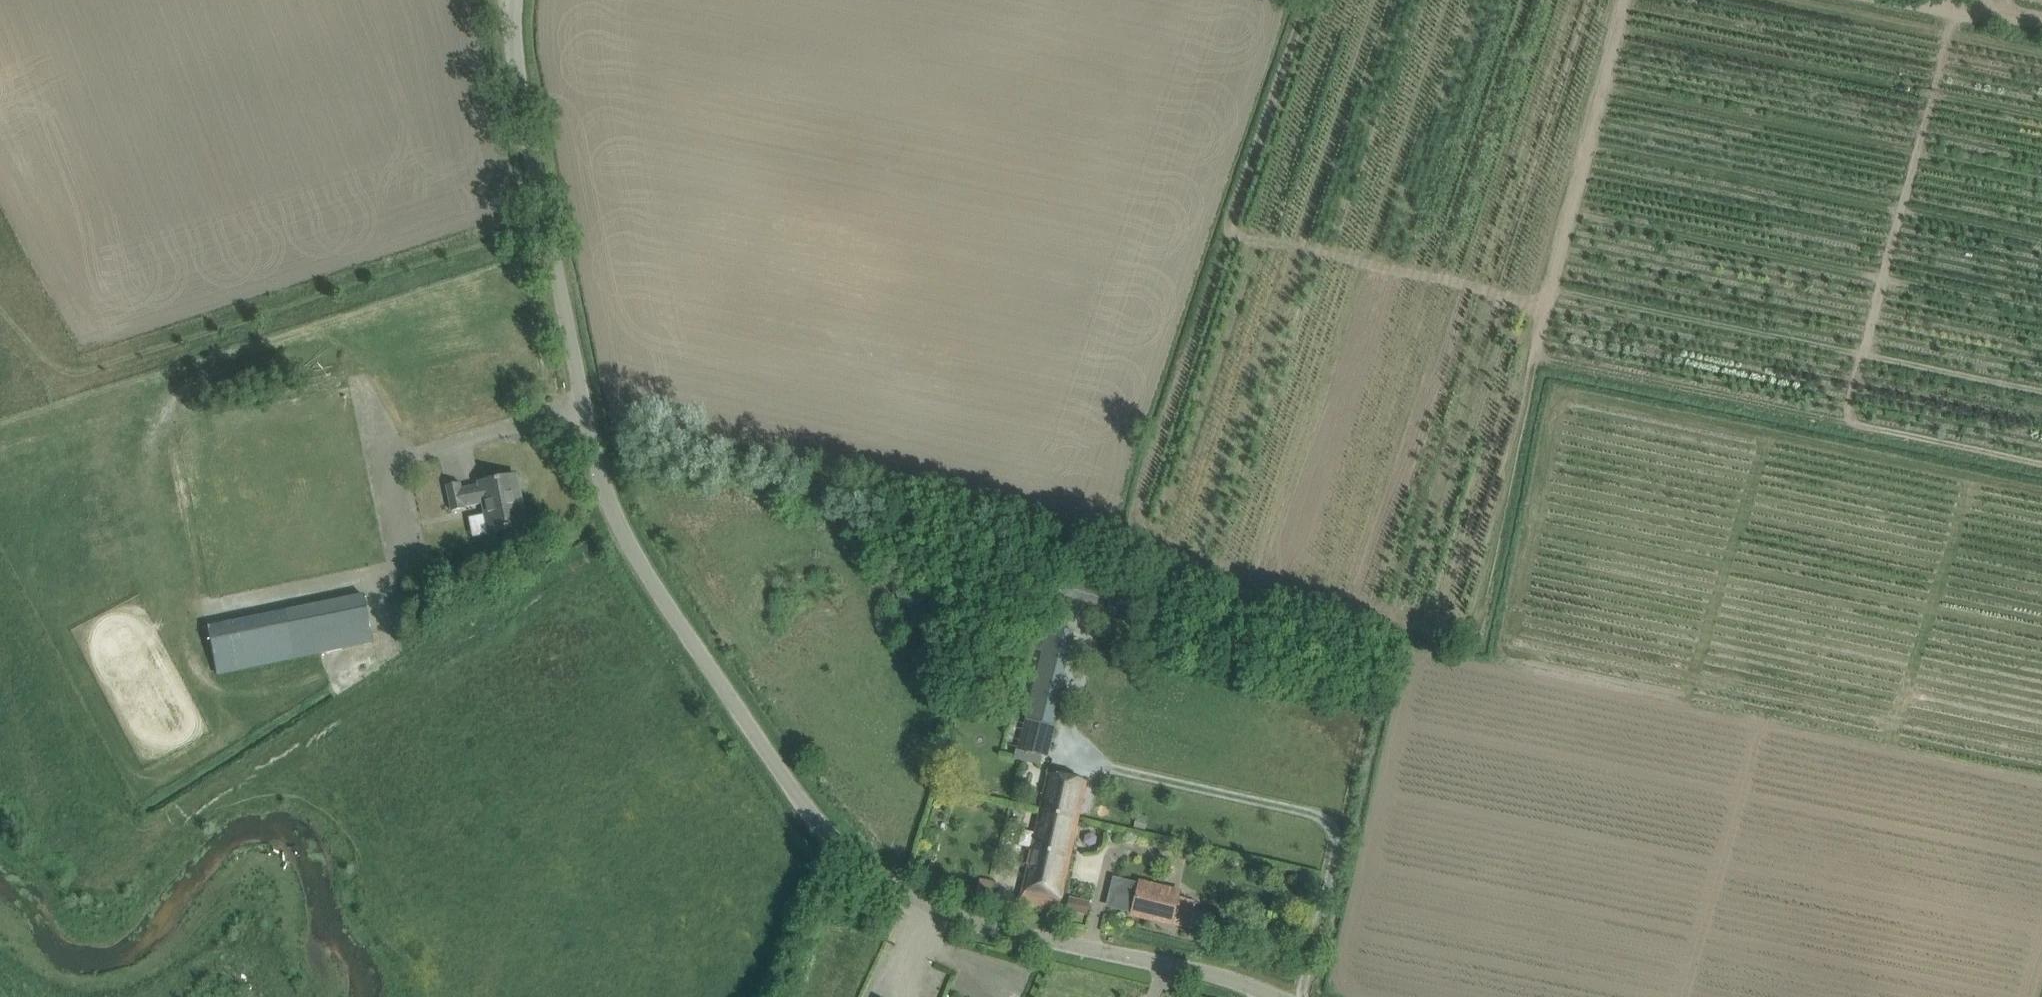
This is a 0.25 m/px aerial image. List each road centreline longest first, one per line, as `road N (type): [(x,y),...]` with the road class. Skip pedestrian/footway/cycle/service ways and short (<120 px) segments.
road 1 (unclassified): [(1279,996),(1247,983),(976,923),(913,900),(859,863),(809,811),(609,503),(517,69),(515,0)]
road 2 (track): [(2041,26),(1913,0)]

